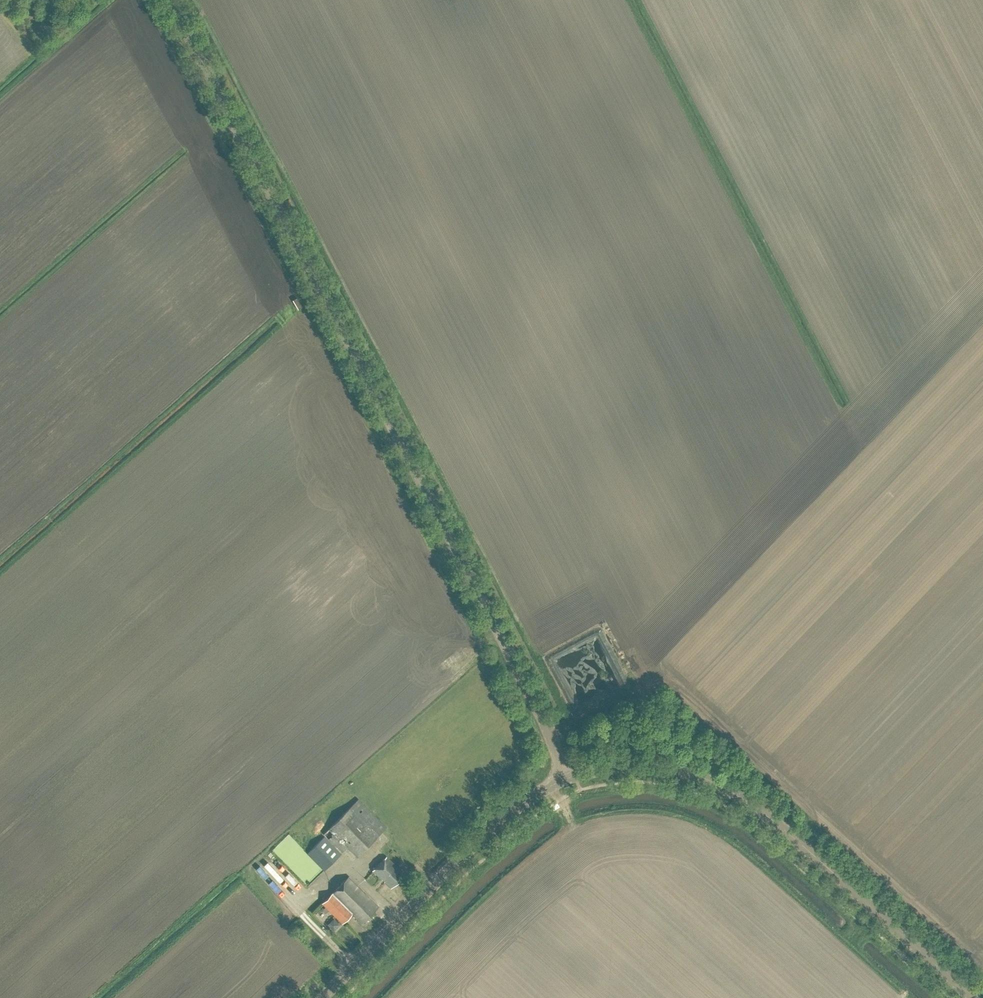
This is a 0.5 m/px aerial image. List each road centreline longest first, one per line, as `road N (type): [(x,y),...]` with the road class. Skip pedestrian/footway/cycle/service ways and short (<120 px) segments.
road 1 (tertiary): [(568,780),(425,479),(174,0)]
road 2 (tertiary): [(972,997),(778,825),(719,786),(643,770),(568,780)]
road 3 (tertiary): [(568,780),(524,803),(317,997)]

